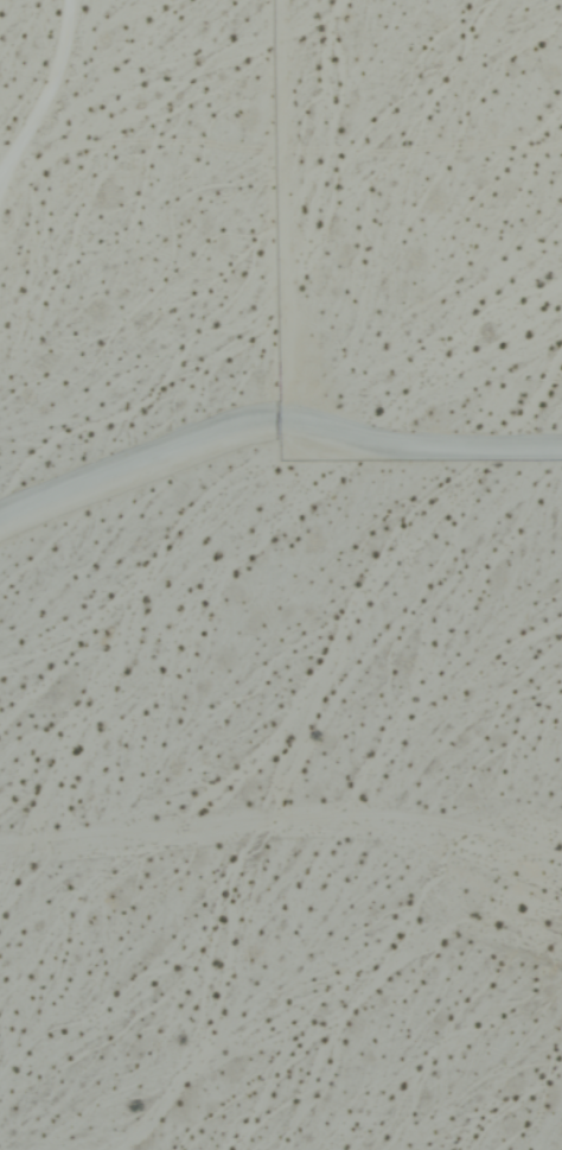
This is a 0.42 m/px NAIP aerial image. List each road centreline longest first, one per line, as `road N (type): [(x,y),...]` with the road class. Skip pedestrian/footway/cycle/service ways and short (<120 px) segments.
road 1 (track): [(0,166),(53,75),(69,0)]

